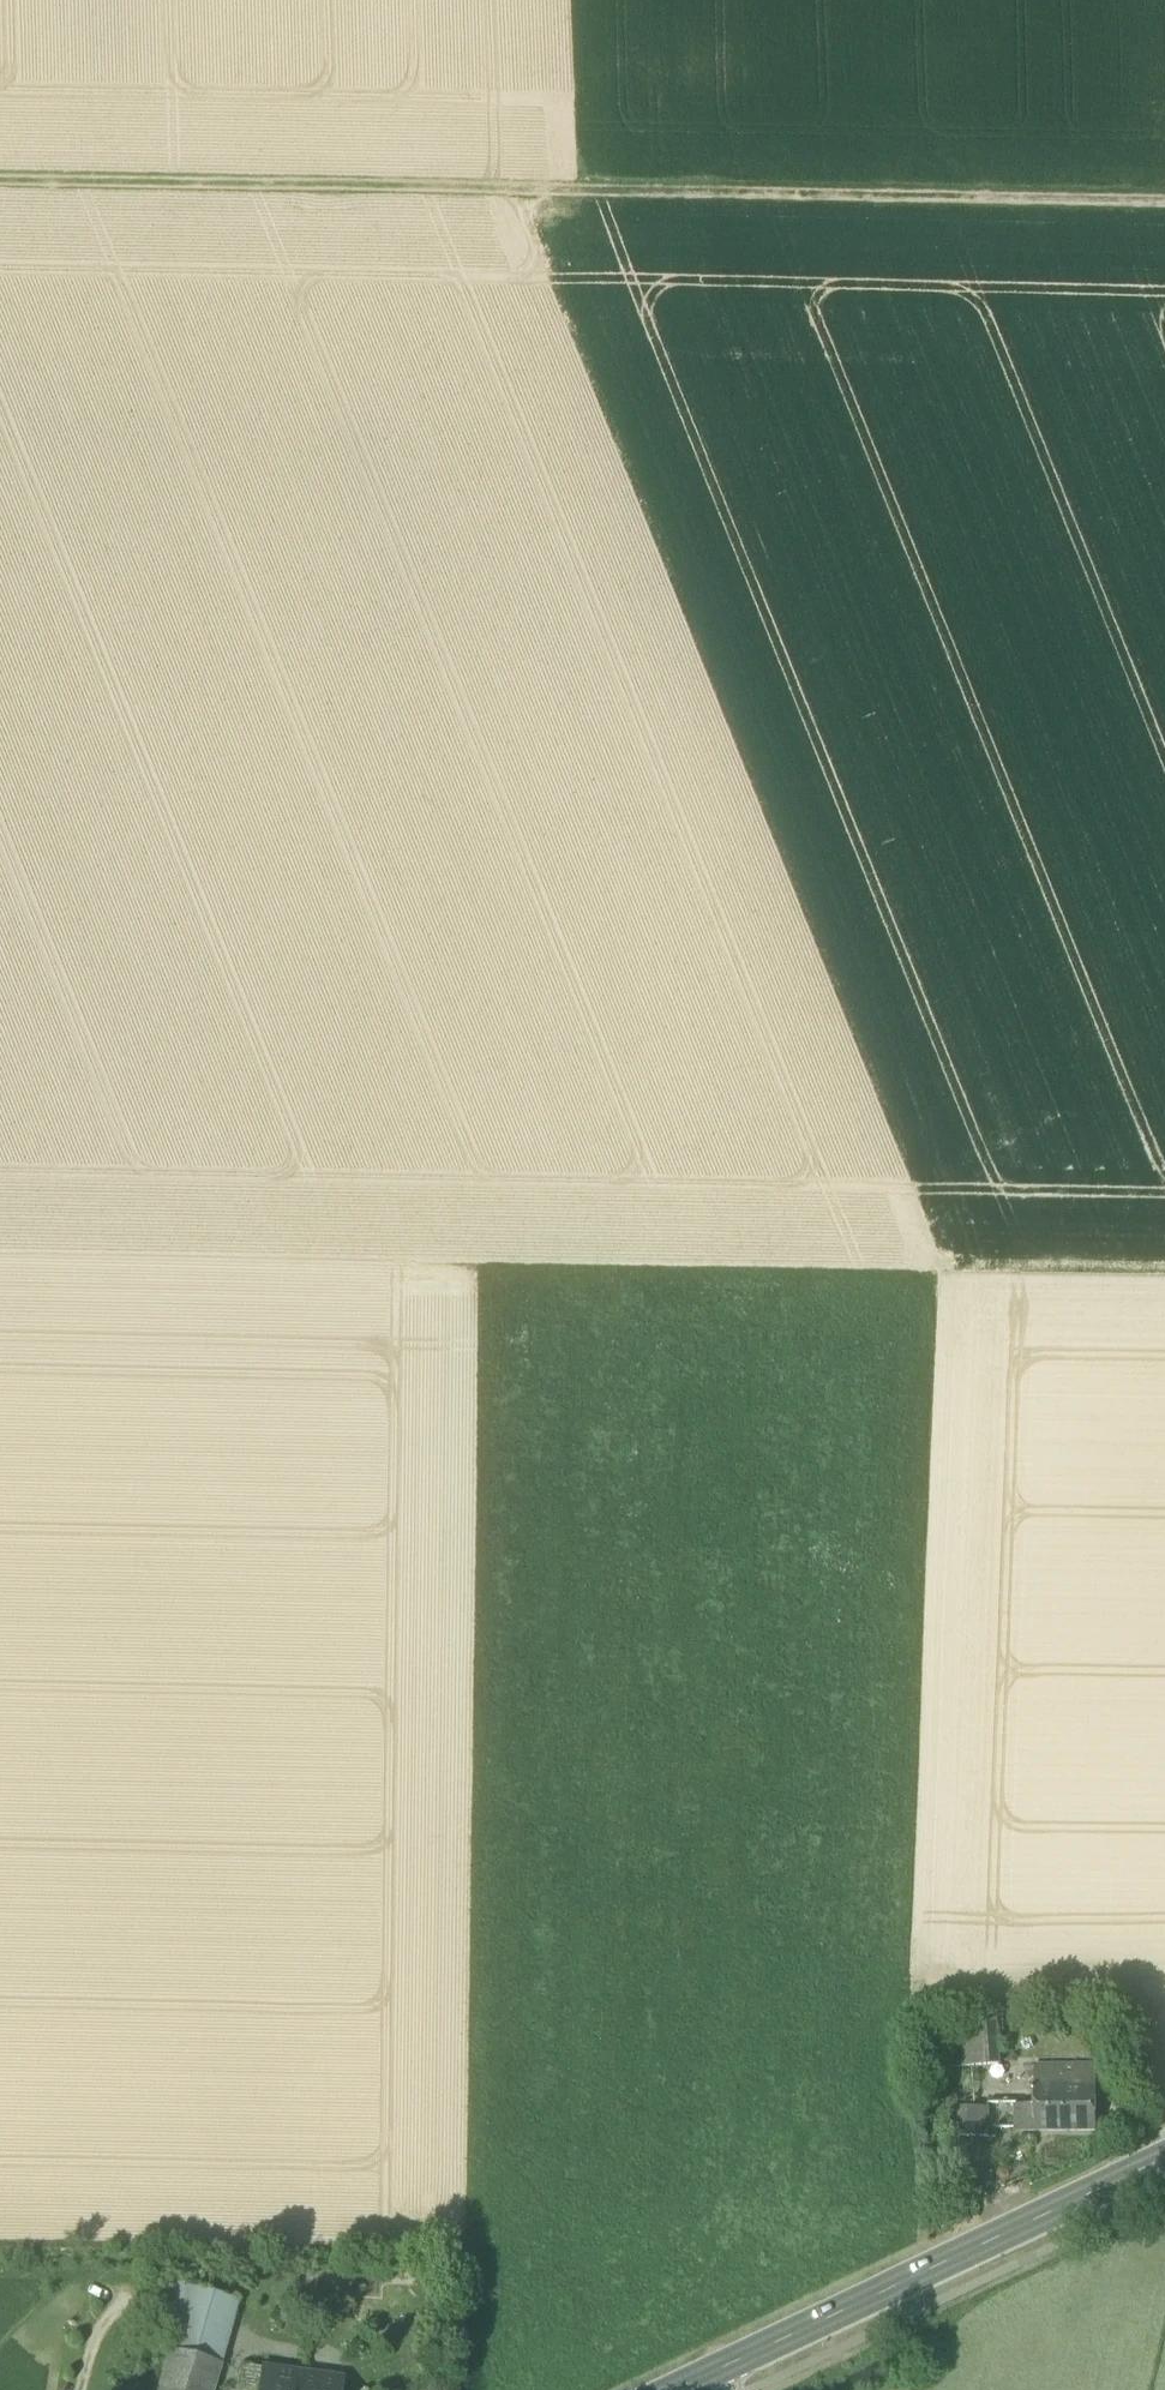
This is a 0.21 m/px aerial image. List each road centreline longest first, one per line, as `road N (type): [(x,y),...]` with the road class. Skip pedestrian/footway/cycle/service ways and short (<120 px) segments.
road 1 (track): [(1164,204),(0,183)]
road 2 (tertiary): [(1164,2160),(710,2374)]

